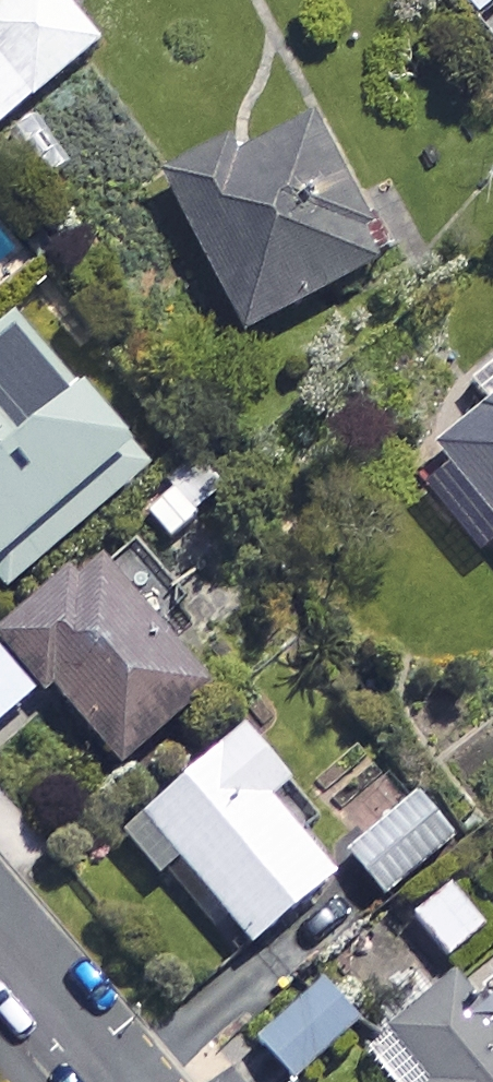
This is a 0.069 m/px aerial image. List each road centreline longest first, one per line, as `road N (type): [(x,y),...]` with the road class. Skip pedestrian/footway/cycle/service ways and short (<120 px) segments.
road 1 (residential): [(126,1081),(0,933)]

